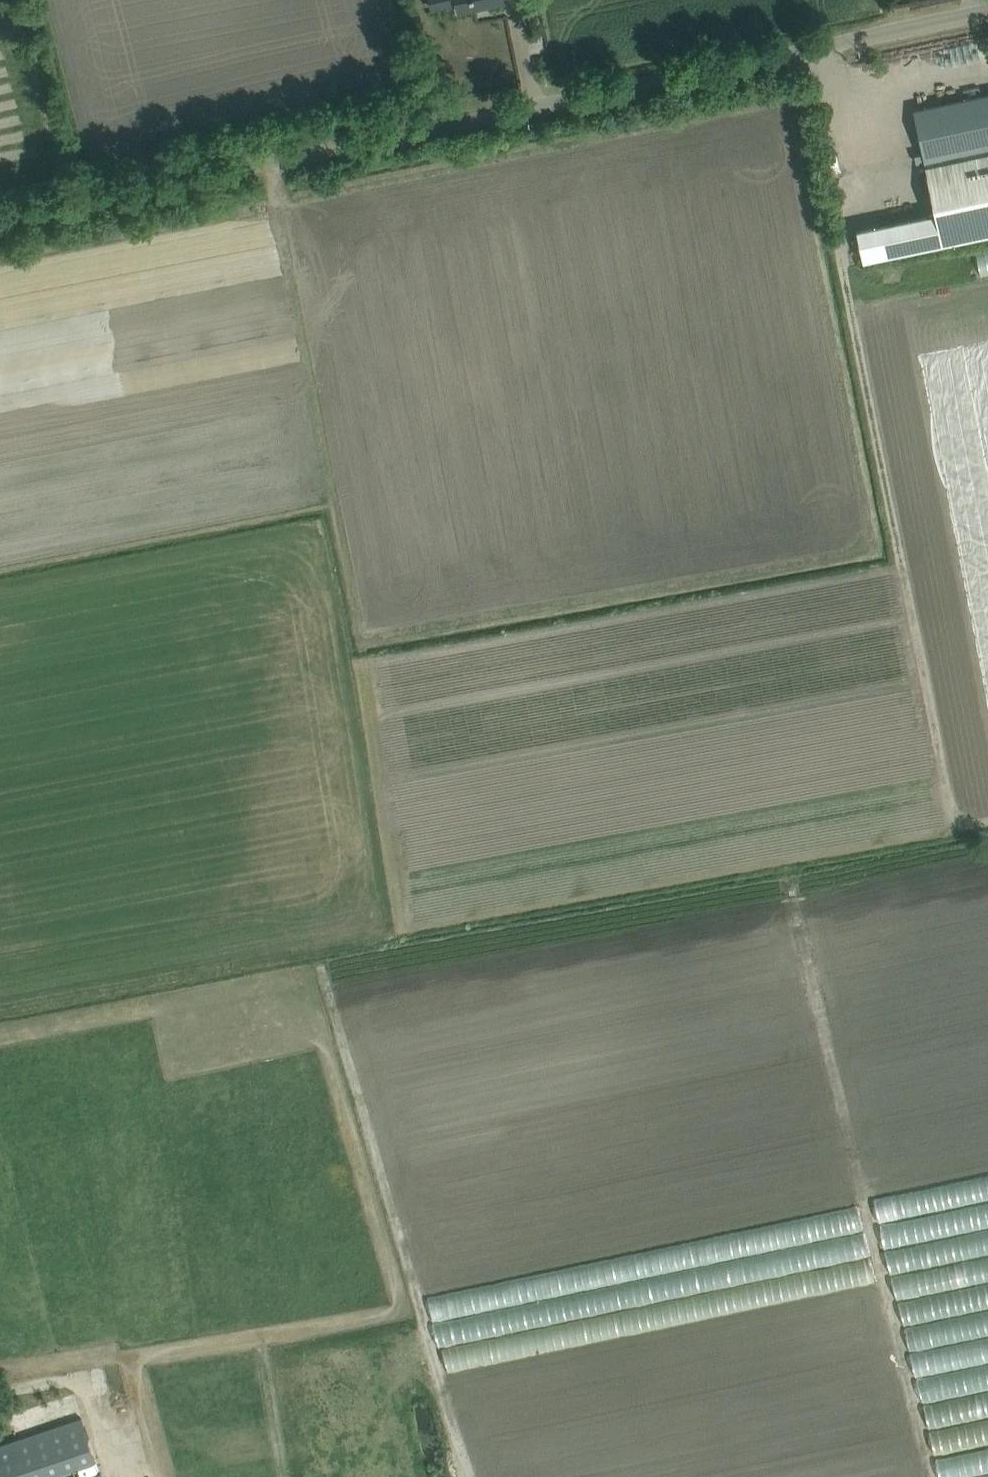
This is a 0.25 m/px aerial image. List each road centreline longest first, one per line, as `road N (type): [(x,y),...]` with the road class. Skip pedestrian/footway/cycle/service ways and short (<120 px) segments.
road 1 (unclassified): [(0,233),(987,23)]

